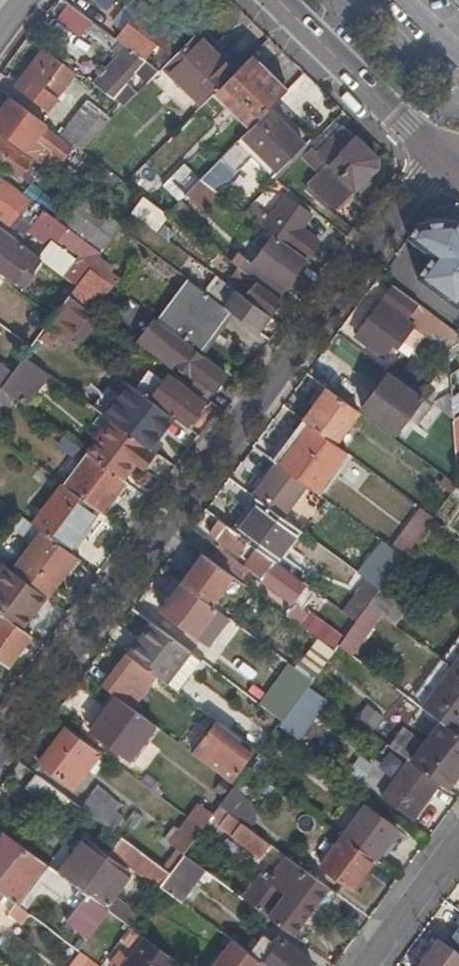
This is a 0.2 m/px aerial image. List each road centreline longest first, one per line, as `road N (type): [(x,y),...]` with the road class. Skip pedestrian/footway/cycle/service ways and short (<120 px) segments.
road 1 (residential): [(0,747),(408,197),(448,157)]
road 2 (secondary): [(278,0),(448,157)]
road 3 (residential): [(458,833),(361,965)]

